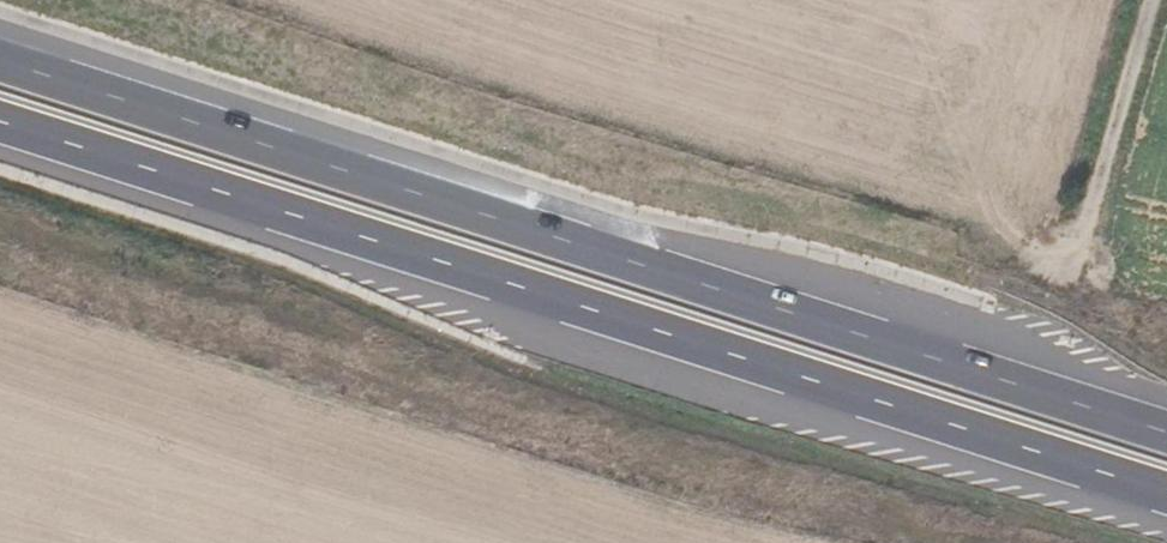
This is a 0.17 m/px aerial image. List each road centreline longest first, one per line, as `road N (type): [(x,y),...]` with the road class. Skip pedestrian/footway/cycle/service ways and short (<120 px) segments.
road 1 (motorway): [(0,121),(1166,493)]
road 2 (motorway): [(1166,431),(0,59)]
road 3 (track): [(1154,0),(1075,259)]

